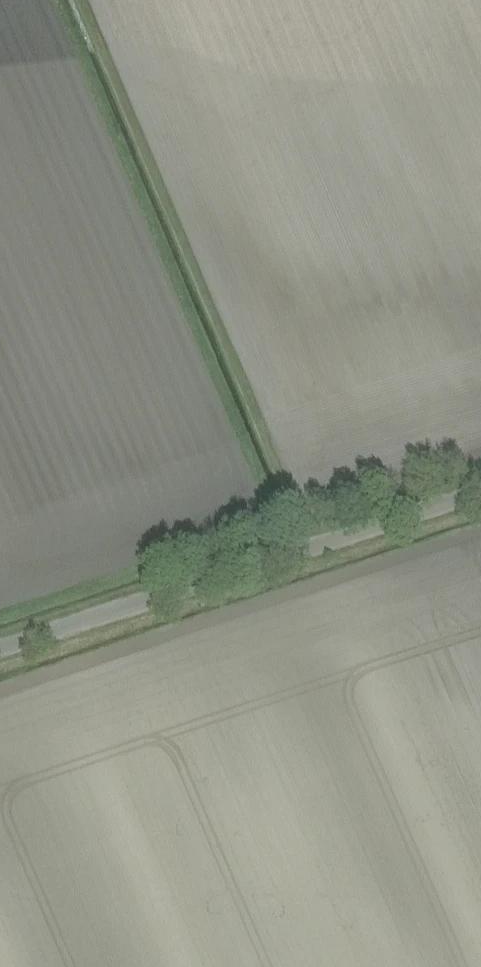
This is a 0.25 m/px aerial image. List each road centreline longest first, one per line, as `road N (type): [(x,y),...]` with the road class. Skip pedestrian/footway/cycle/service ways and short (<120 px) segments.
road 1 (unclassified): [(0,651),(480,494)]

